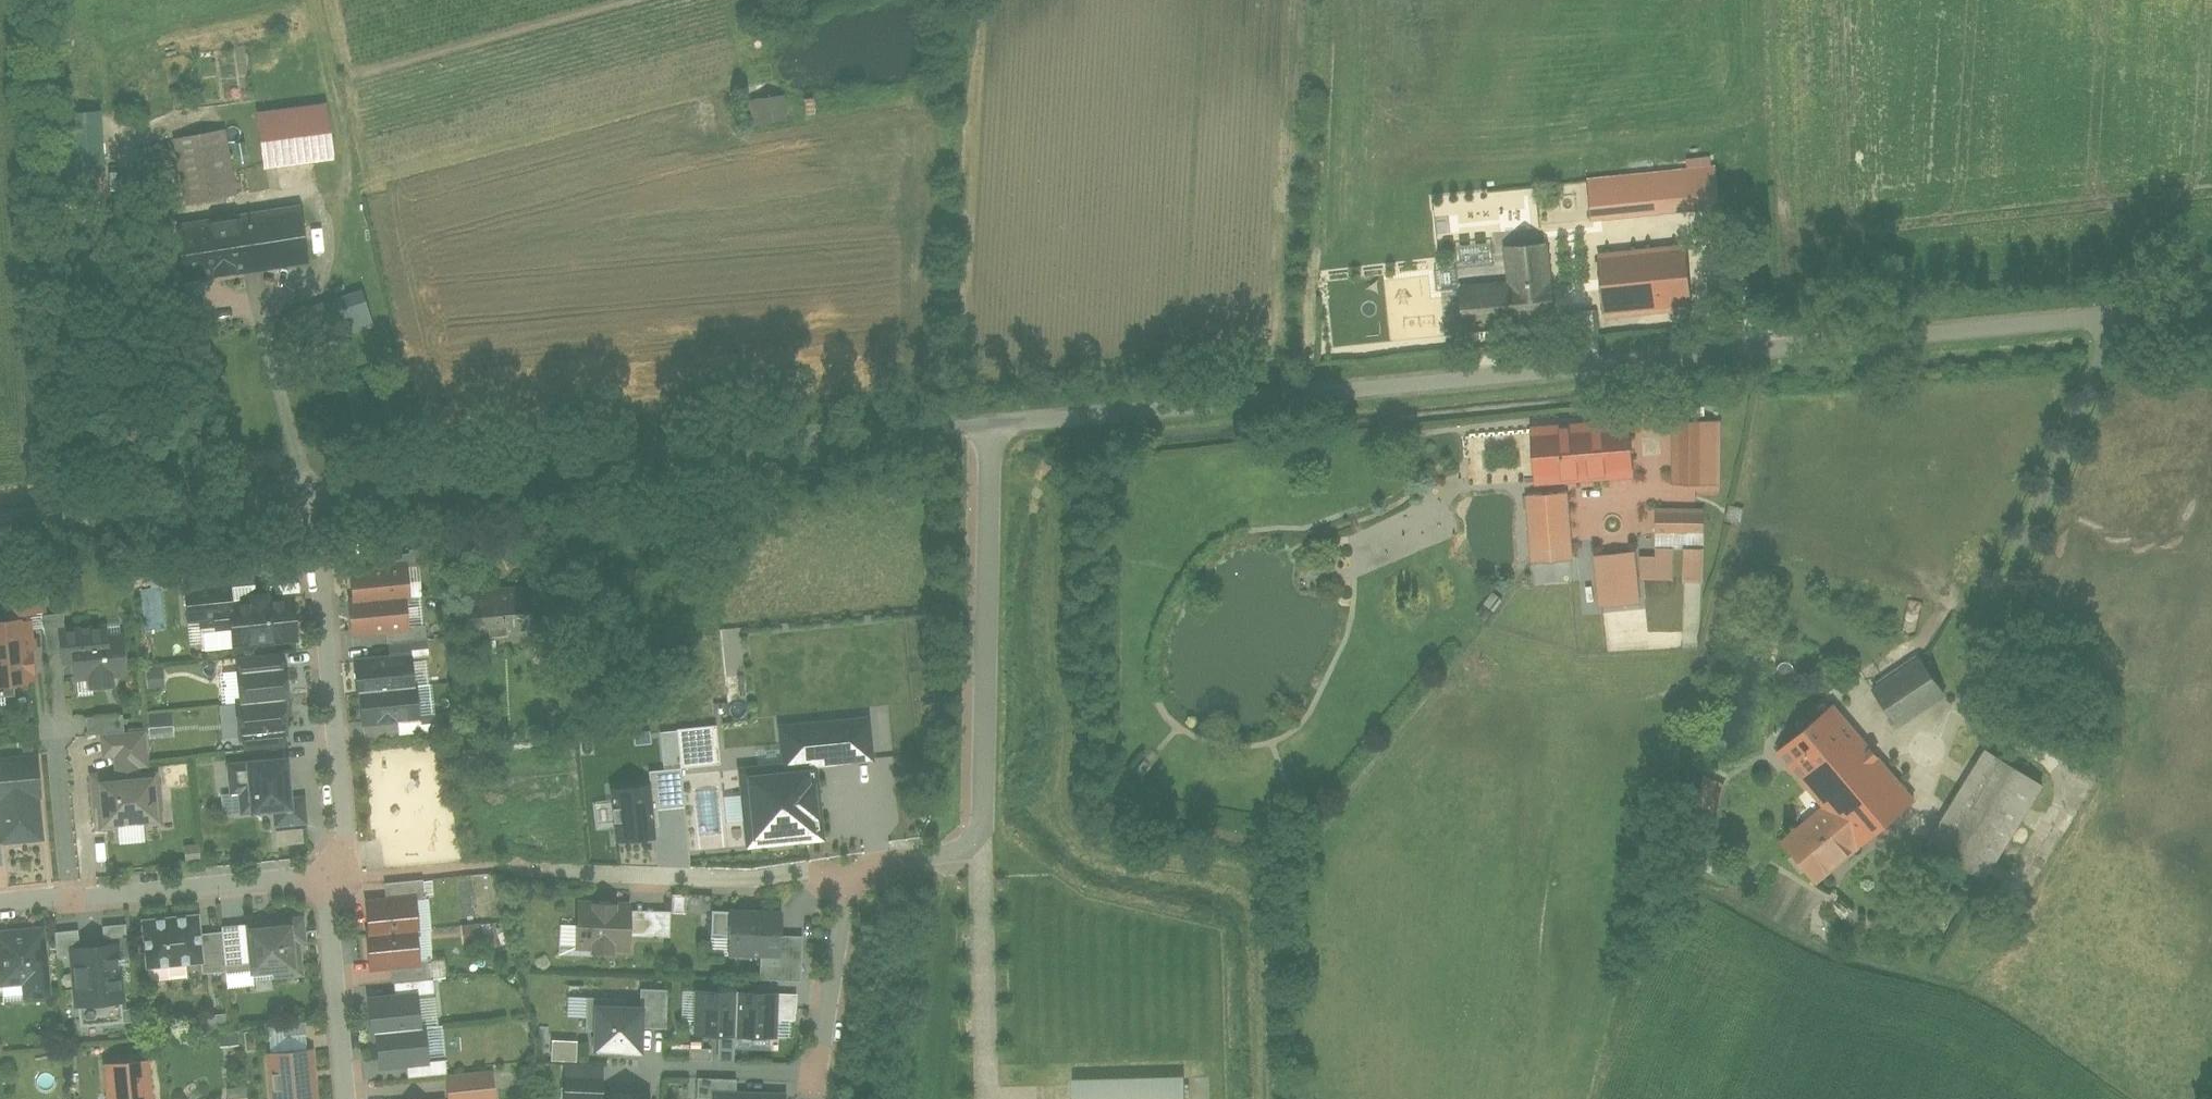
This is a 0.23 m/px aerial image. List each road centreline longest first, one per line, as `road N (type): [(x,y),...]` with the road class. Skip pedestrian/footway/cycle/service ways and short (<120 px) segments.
road 1 (unclassified): [(2211,305),(1004,423)]
road 2 (unclassified): [(1004,423),(576,465)]
road 3 (residential): [(1004,423),(986,828)]
road 4 (residential): [(303,494),(345,848),(325,878)]
road 5 (residential): [(325,878),(0,907)]
road 6 (residential): [(849,869),(765,877),(543,866)]
road 7 (residential): [(303,494),(0,525)]
road 8 (residential): [(576,465),(303,494)]
road 9 (residential): [(988,1098),(986,828)]
road 10 (residential): [(325,878),(345,1098)]
road 11 (residential): [(849,869),(822,1071)]
road 12 (residential): [(822,1071),(644,1064)]
road 13 (residential): [(986,828),(963,850),(849,869)]

